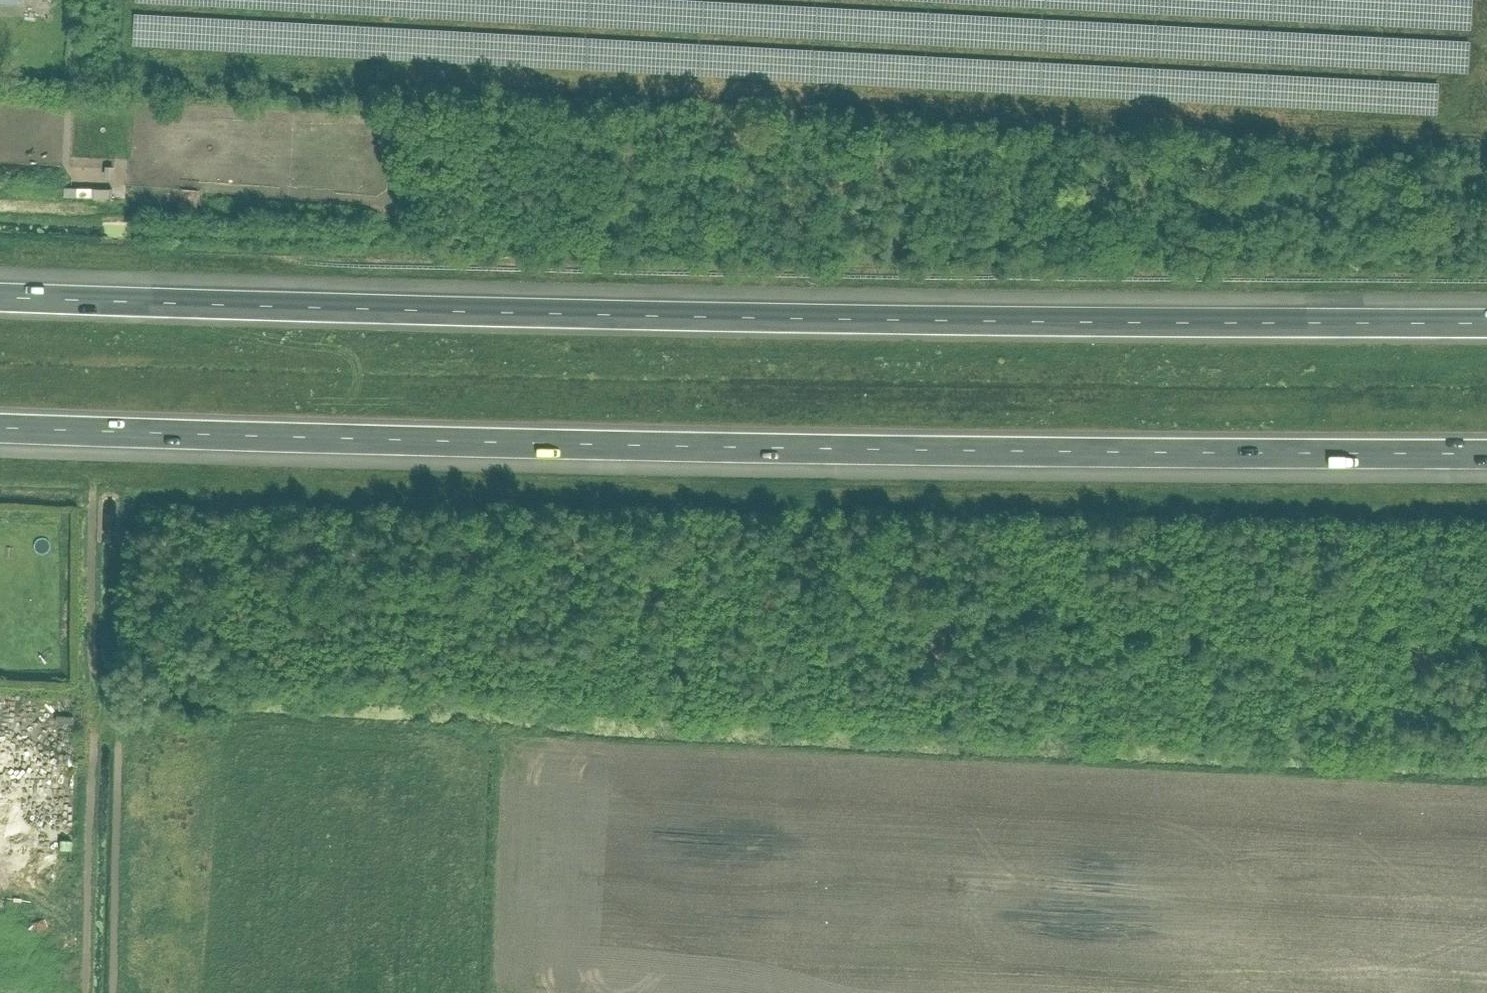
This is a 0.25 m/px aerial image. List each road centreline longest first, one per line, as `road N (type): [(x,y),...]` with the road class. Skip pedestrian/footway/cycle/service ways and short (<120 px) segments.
road 1 (motorway): [(1486,323),(788,315),(0,293)]
road 2 (motorway): [(0,425),(856,449),(1486,453)]

